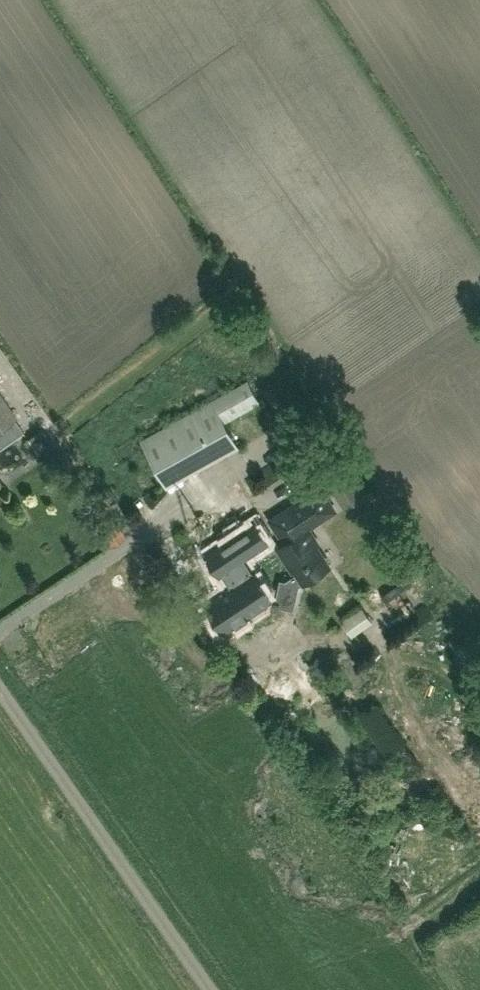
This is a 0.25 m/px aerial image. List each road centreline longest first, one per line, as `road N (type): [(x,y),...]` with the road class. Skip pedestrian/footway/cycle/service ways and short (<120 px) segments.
road 1 (unclassified): [(210,989),(0,689)]

